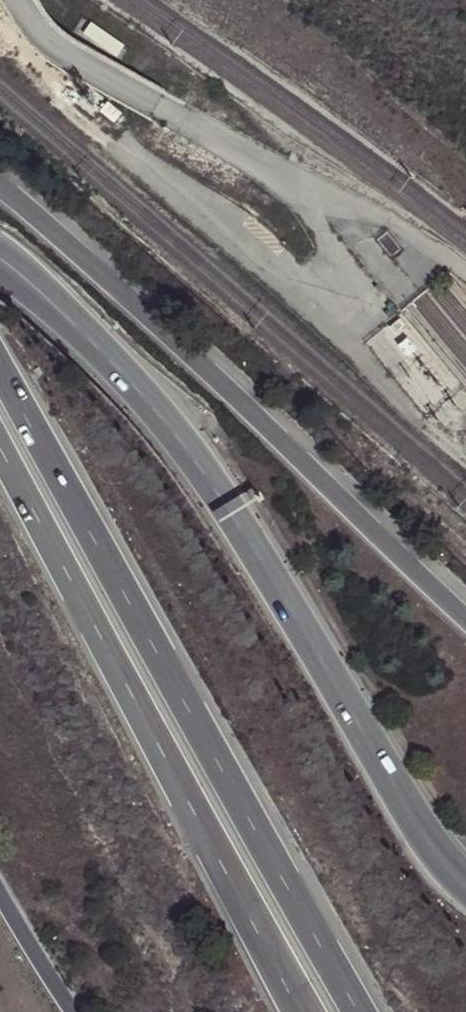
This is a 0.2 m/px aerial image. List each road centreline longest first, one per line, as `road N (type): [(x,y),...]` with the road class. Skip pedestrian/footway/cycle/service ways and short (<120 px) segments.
road 1 (secondary): [(465,886),(419,830),(242,527),(143,394),(0,259)]
road 2 (motorway): [(360,1011),(0,373)]
road 3 (motorway): [(0,452),(302,1011)]
road 4 (motorway): [(465,612),(0,185)]
road 5 (motorway): [(0,894),(74,1011)]

